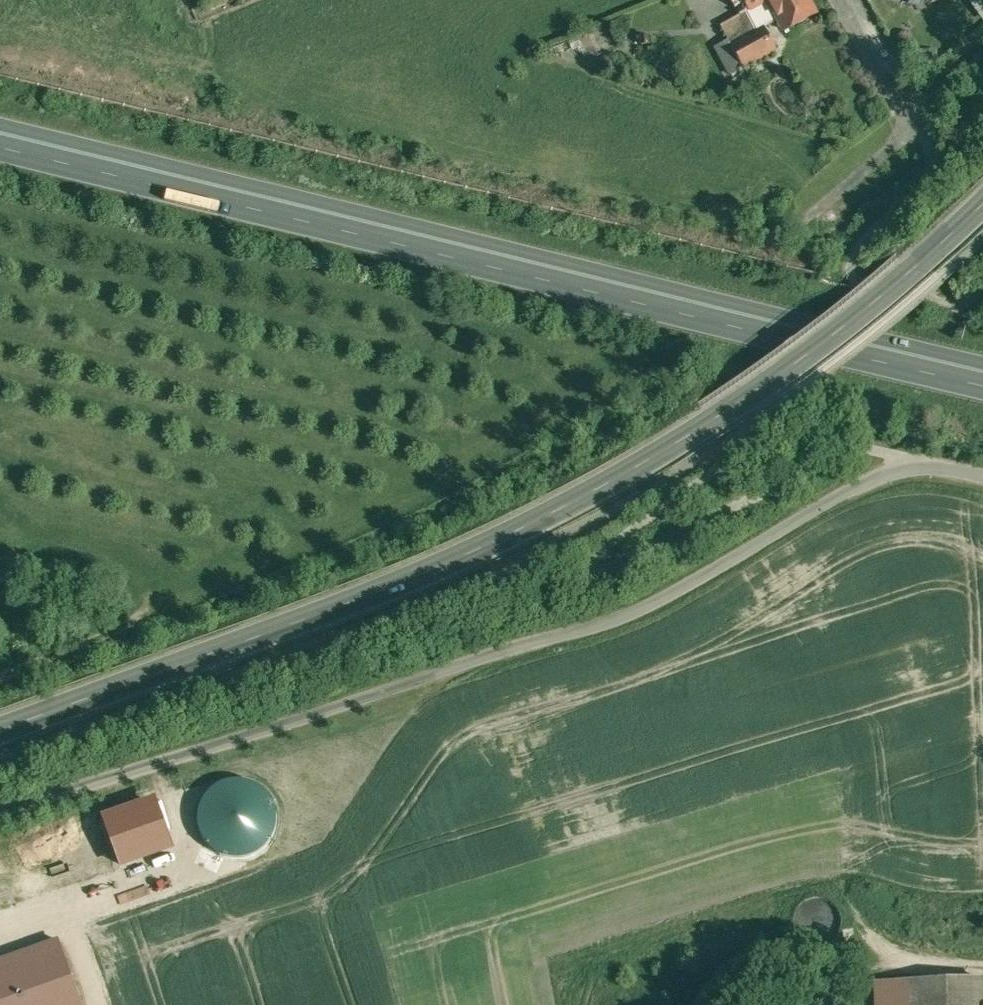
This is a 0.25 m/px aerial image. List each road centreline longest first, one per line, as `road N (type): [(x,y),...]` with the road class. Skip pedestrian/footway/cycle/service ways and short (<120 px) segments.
road 1 (tertiary): [(0,732),(421,581),(556,519),(798,367),(982,211)]
road 2 (unclassified): [(982,480),(919,467),(866,484),(643,614),(522,645),(0,818)]
road 3 (trunk): [(982,381),(0,137)]
road 4 (residential): [(919,125),(852,0)]

